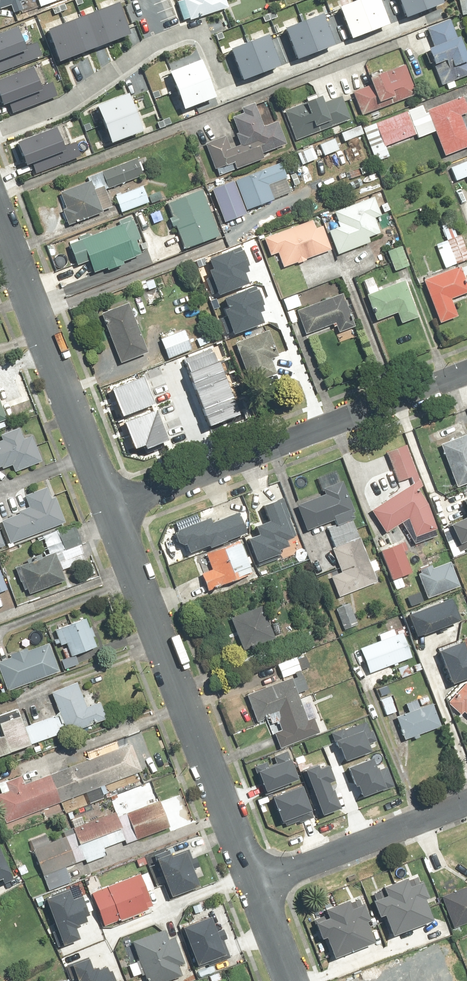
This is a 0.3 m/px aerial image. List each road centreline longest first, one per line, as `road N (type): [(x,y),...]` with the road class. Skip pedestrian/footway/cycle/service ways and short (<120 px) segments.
road 1 (residential): [(0,129),(55,108),(165,37),(202,33),(223,80),(236,90),(434,14)]
road 2 (residential): [(252,886),(108,504)]
road 3 (residential): [(108,504),(466,373)]
road 4 (residential): [(108,504),(0,217)]
road 5 (residential): [(466,801),(252,886)]

